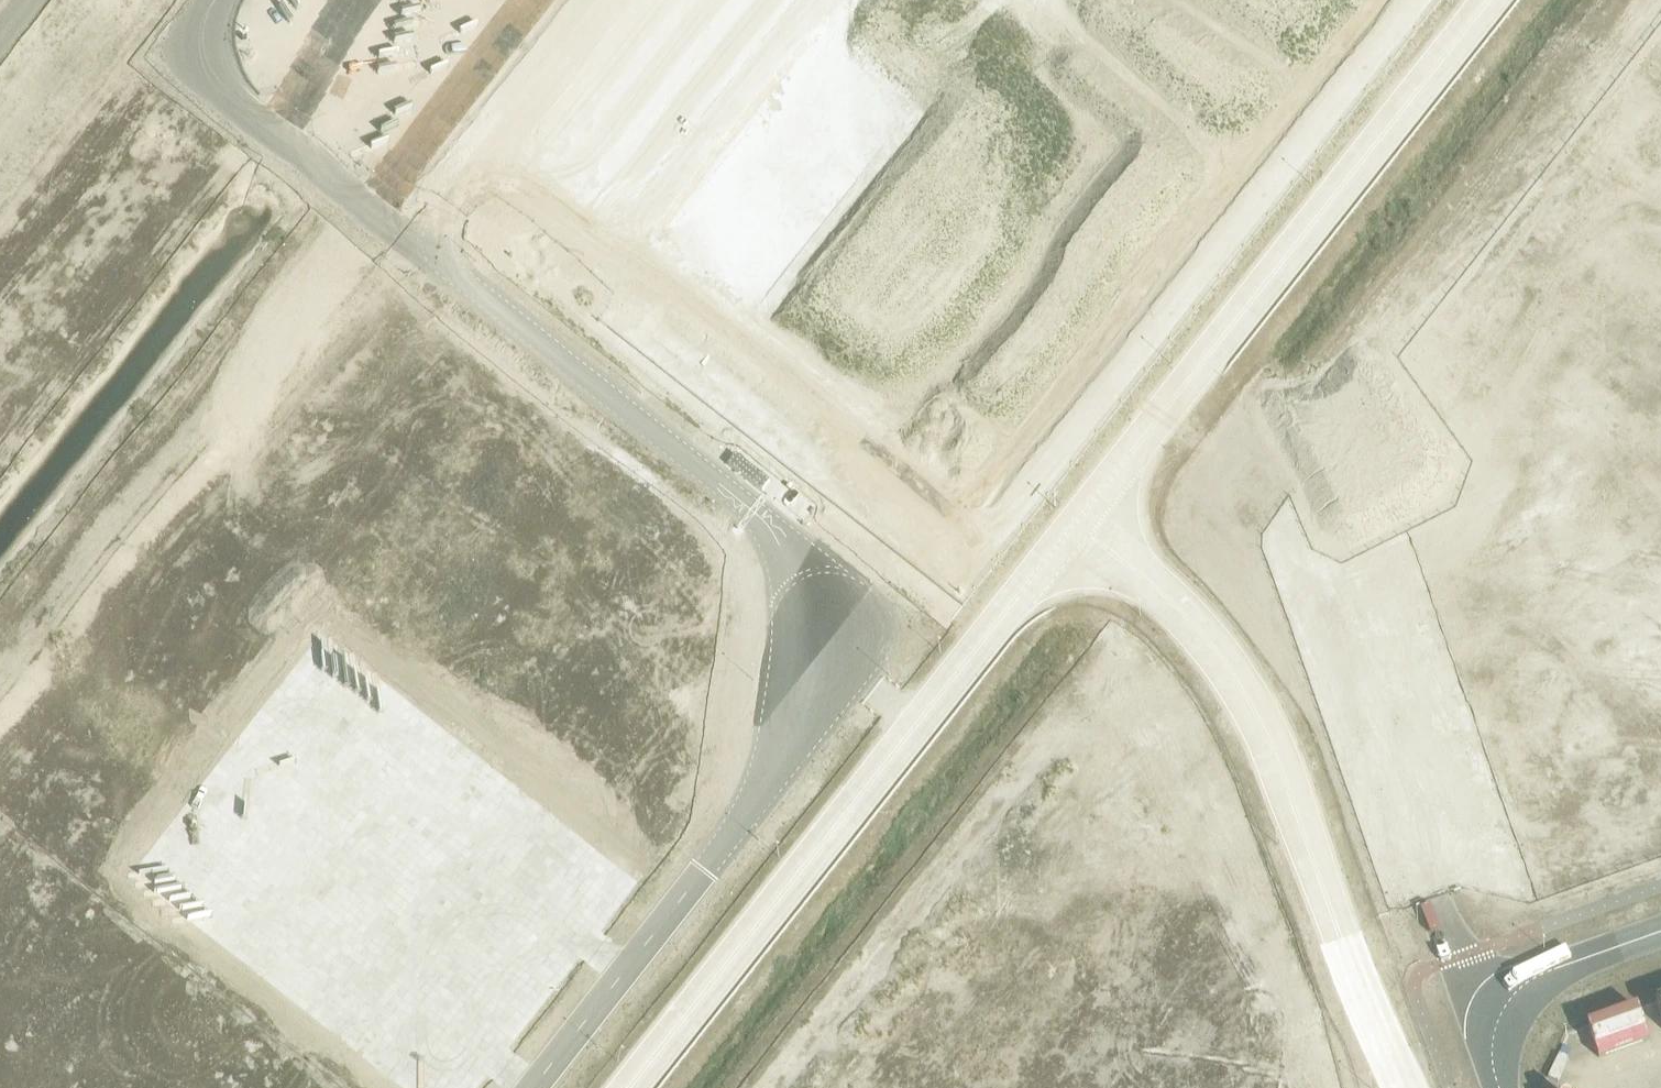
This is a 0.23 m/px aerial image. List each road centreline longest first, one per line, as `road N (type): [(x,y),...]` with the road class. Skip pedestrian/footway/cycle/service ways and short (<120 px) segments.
road 1 (unclassified): [(534,1087),(790,748),(827,669),(817,598),(780,538),(731,494),(222,90),(201,52),(215,0)]
road 2 (unclassified): [(1499,1087),(1492,1039),(1522,986),(1660,930)]

